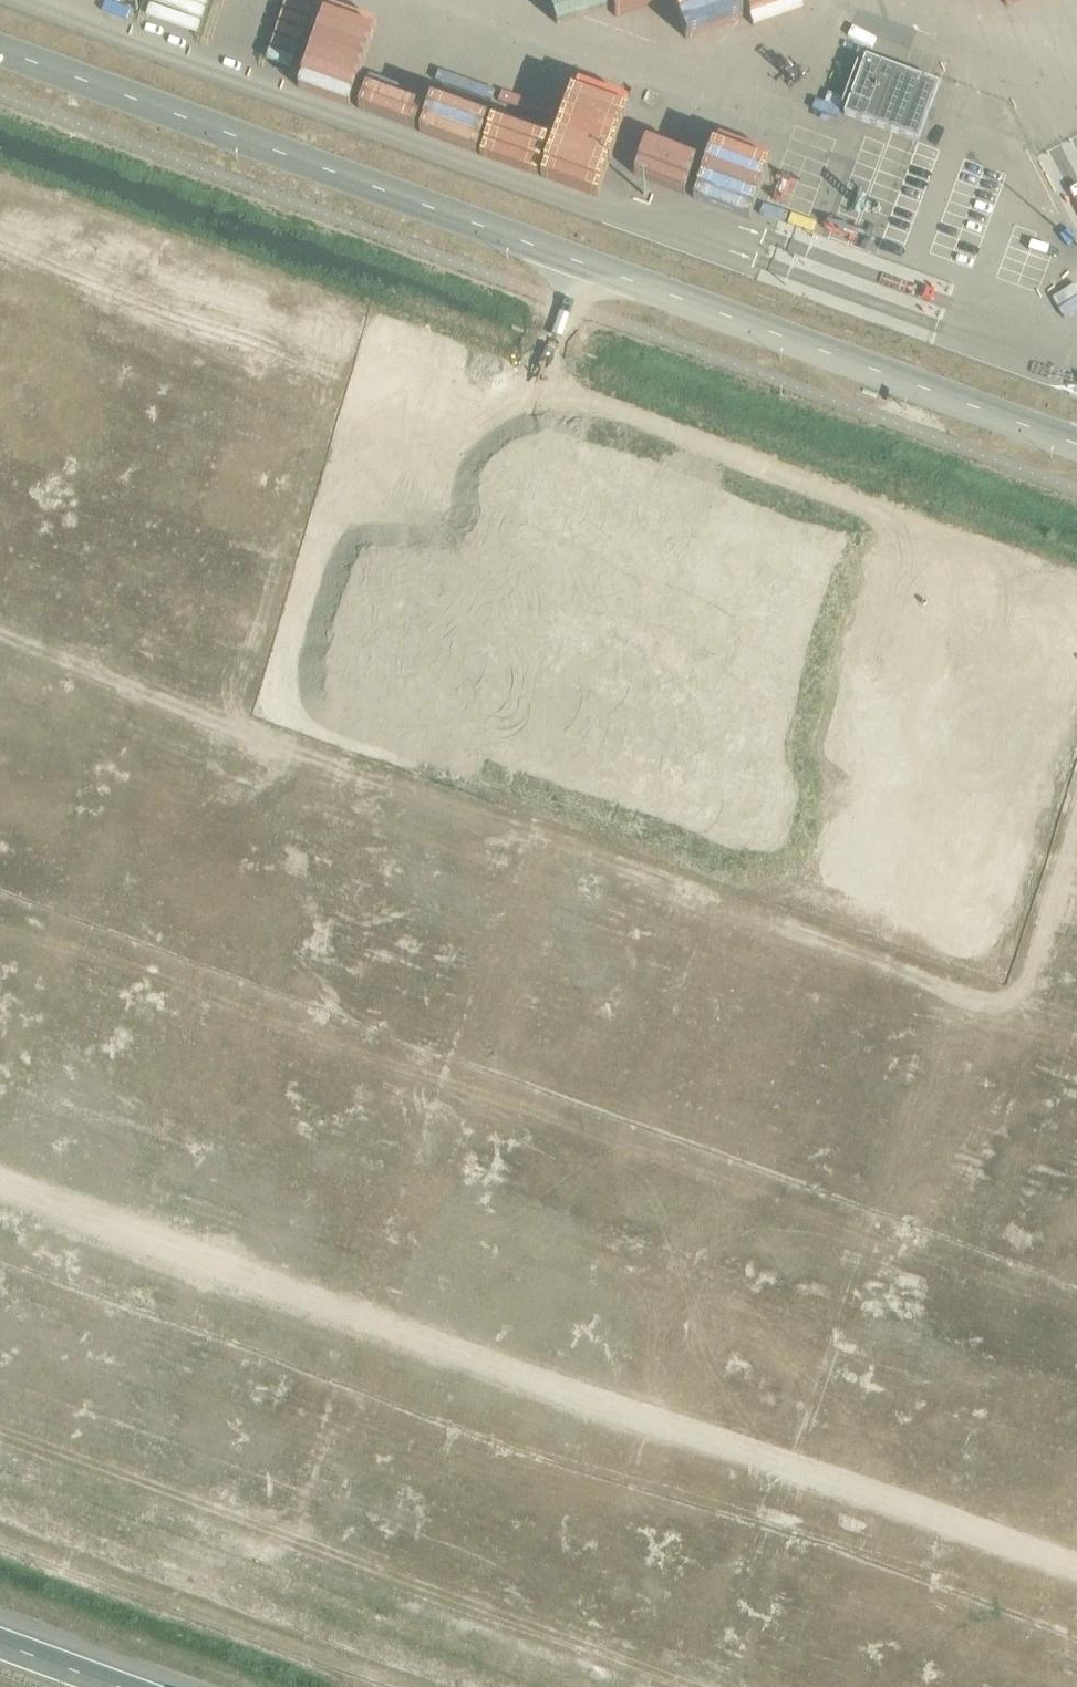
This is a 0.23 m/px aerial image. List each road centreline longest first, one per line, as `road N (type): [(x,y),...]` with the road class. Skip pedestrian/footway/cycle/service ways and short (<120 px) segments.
road 1 (unclassified): [(0,49),(1076,443)]
road 2 (trunk): [(121,1686),(0,1643)]

